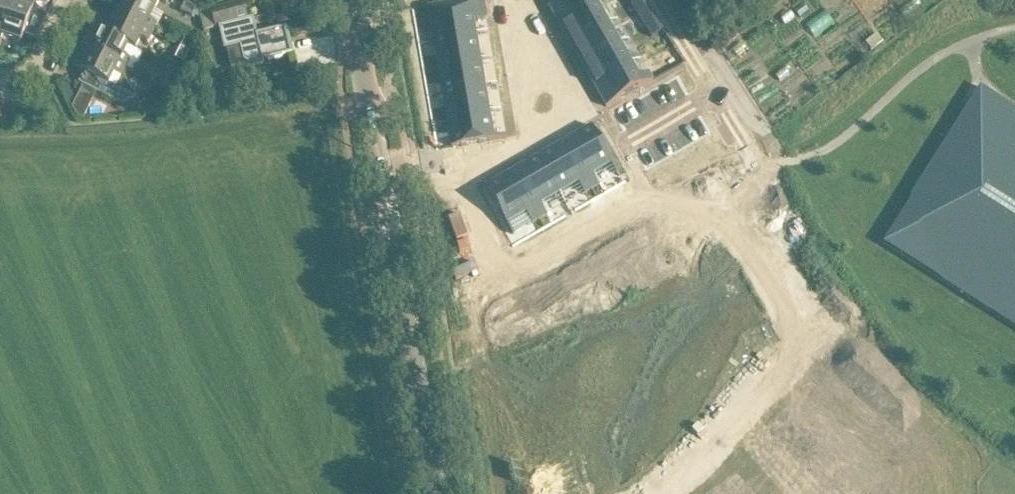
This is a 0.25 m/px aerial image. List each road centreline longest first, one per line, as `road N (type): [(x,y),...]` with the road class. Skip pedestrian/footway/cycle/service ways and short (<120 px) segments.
road 1 (tertiary): [(436,493),(349,0)]
road 2 (residential): [(651,0),(711,96),(621,149)]

